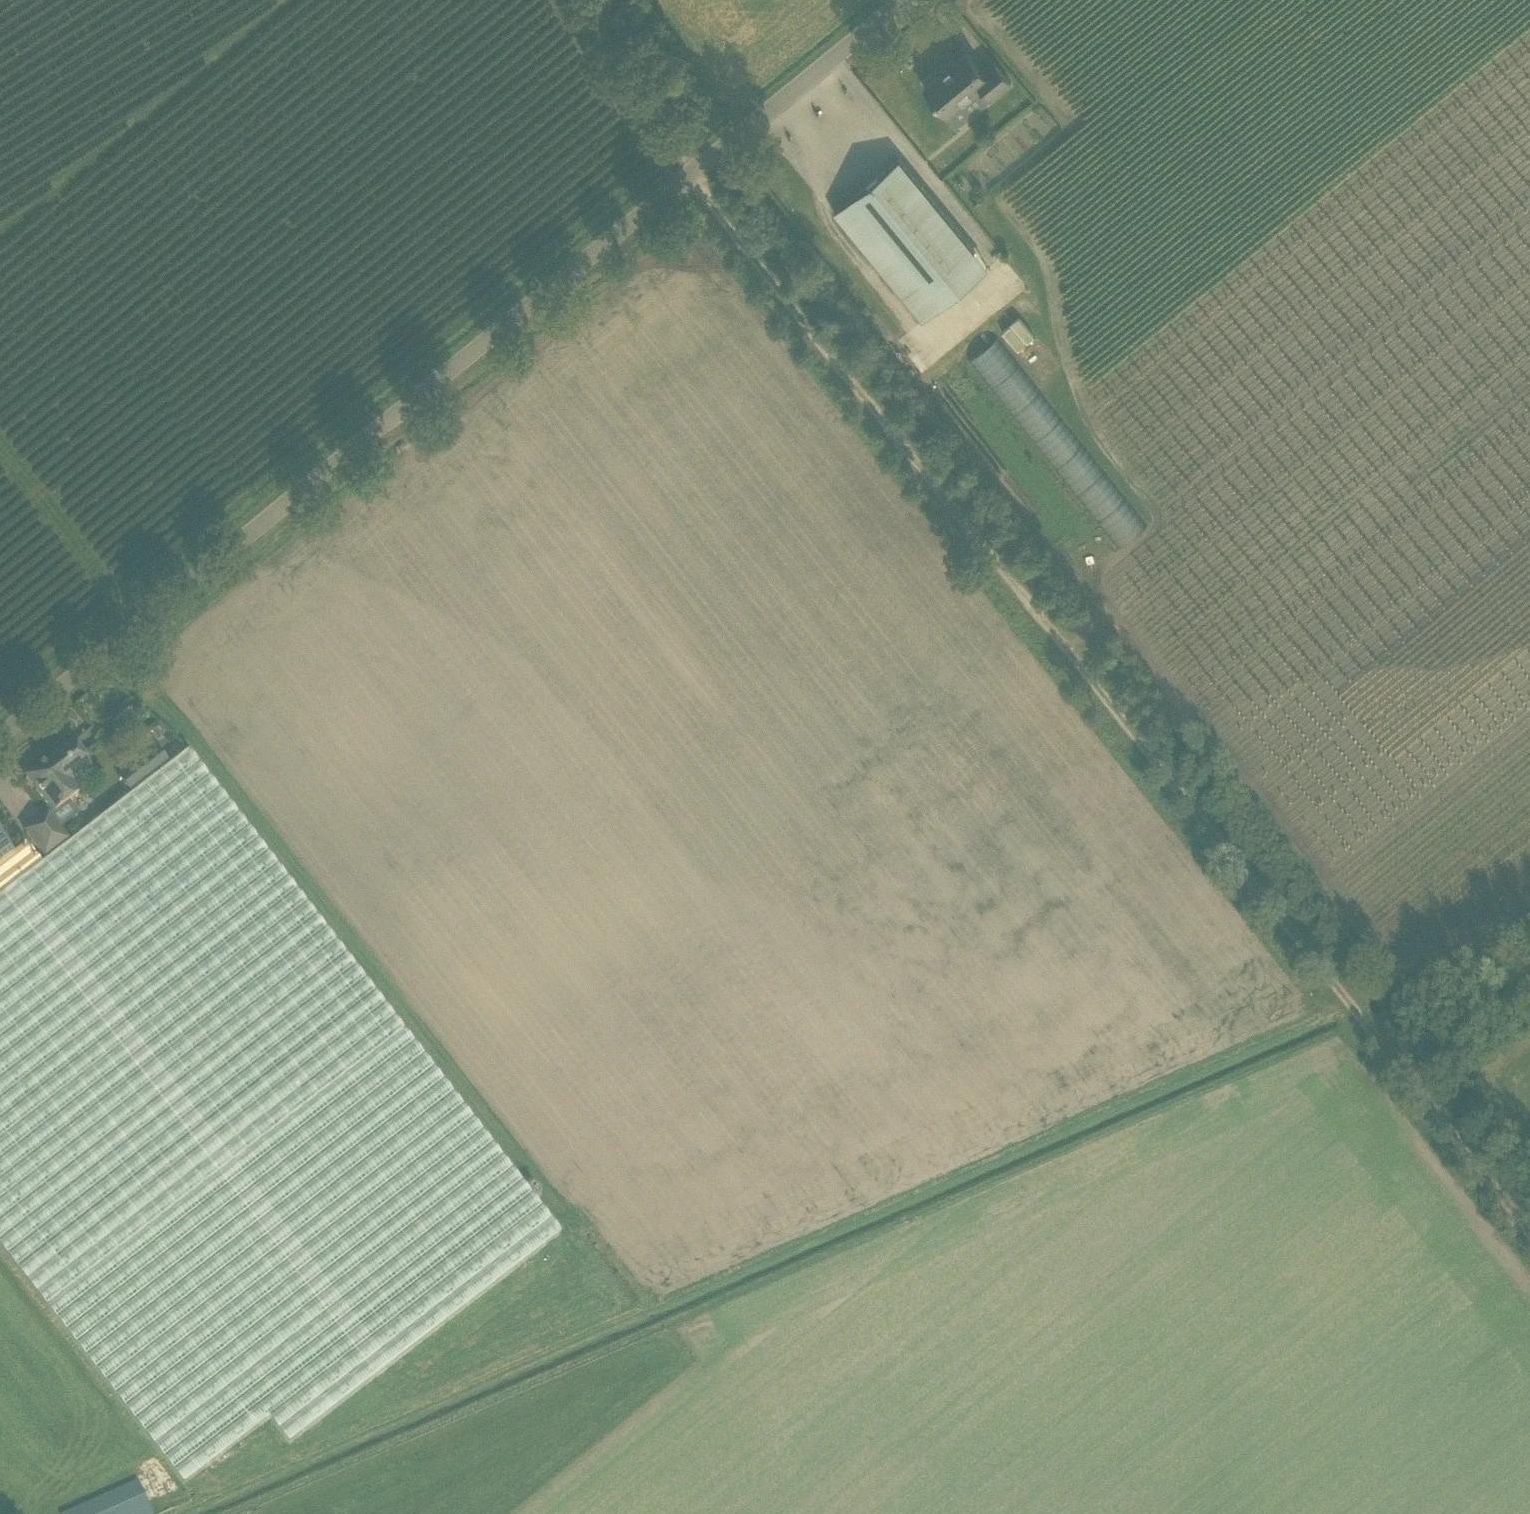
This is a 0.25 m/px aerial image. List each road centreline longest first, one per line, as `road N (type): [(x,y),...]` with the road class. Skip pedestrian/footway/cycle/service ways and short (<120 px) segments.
road 1 (track): [(1529,1227),(689,178)]
road 2 (unclassified): [(0,735),(909,0)]
road 3 (track): [(580,0),(689,178)]

